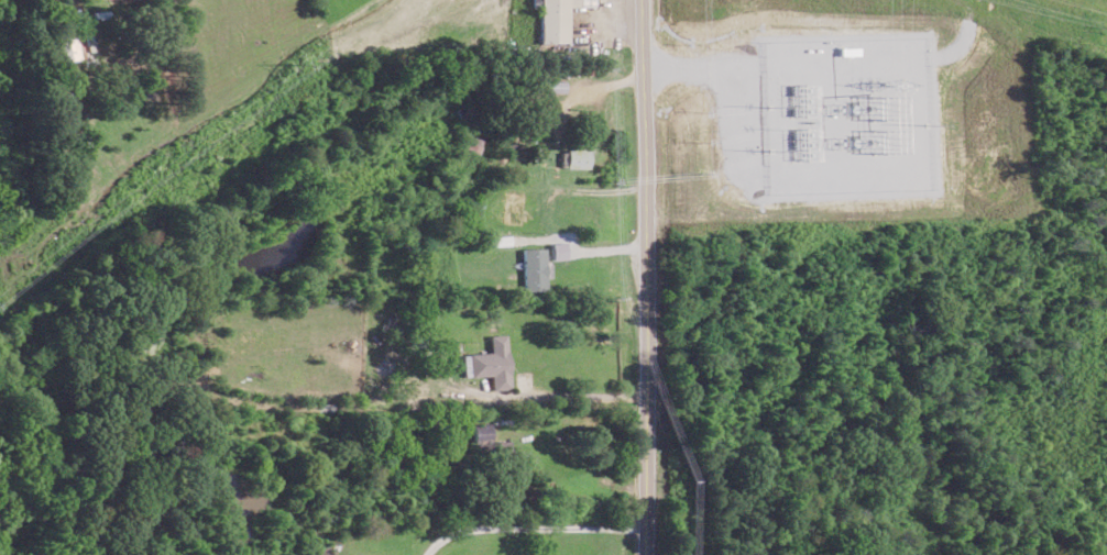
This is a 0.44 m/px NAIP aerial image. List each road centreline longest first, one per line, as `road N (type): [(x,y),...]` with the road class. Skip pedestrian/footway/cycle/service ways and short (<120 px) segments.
road 1 (tertiary): [(640,554),(638,0)]

